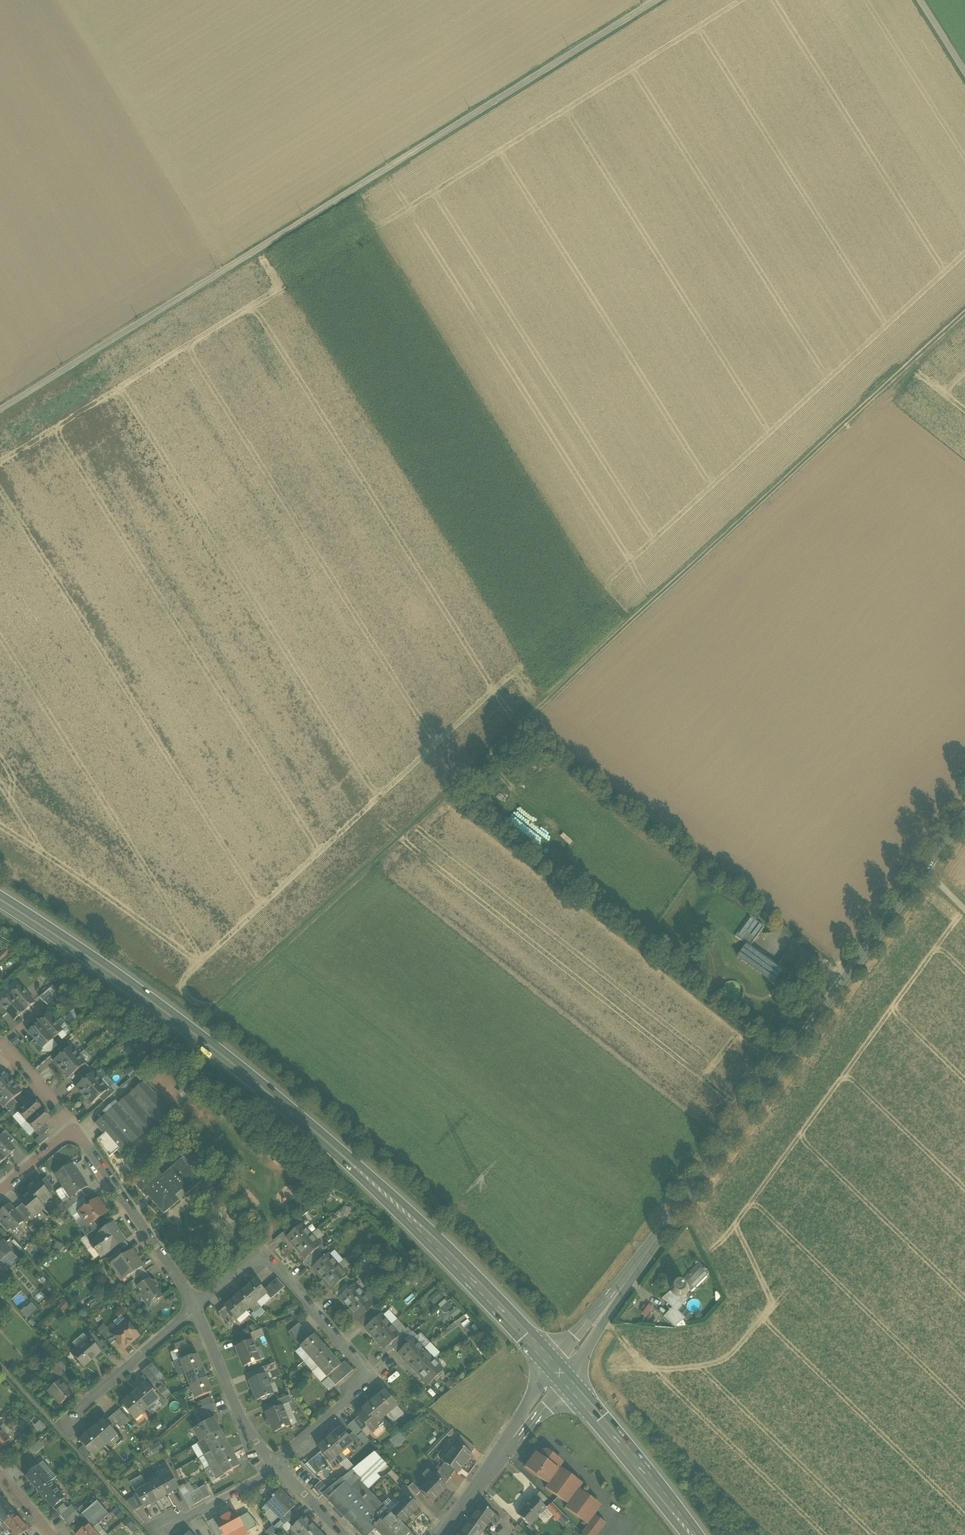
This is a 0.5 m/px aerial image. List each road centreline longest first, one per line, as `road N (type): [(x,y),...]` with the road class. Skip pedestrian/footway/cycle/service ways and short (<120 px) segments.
road 1 (track): [(192,1029),(964,314)]
road 2 (unclassified): [(654,0),(0,411)]
road 3 (primary): [(0,899),(192,1029),(307,1126),(449,1257),(559,1374)]
road 4 (secondary): [(964,814),(559,1374)]
road 5 (residential): [(276,1465),(374,1376),(262,1250),(194,1308)]
road 6 (residential): [(194,1308),(71,1126)]
road 7 (primary): [(559,1374),(692,1534)]
road 8 (tertiary): [(559,1374),(443,1534)]
road 9 (residential): [(194,1308),(54,1427)]
road 10 (residential): [(276,1465),(255,1443),(194,1308)]
road 11 (residential): [(161,1534),(276,1465)]

